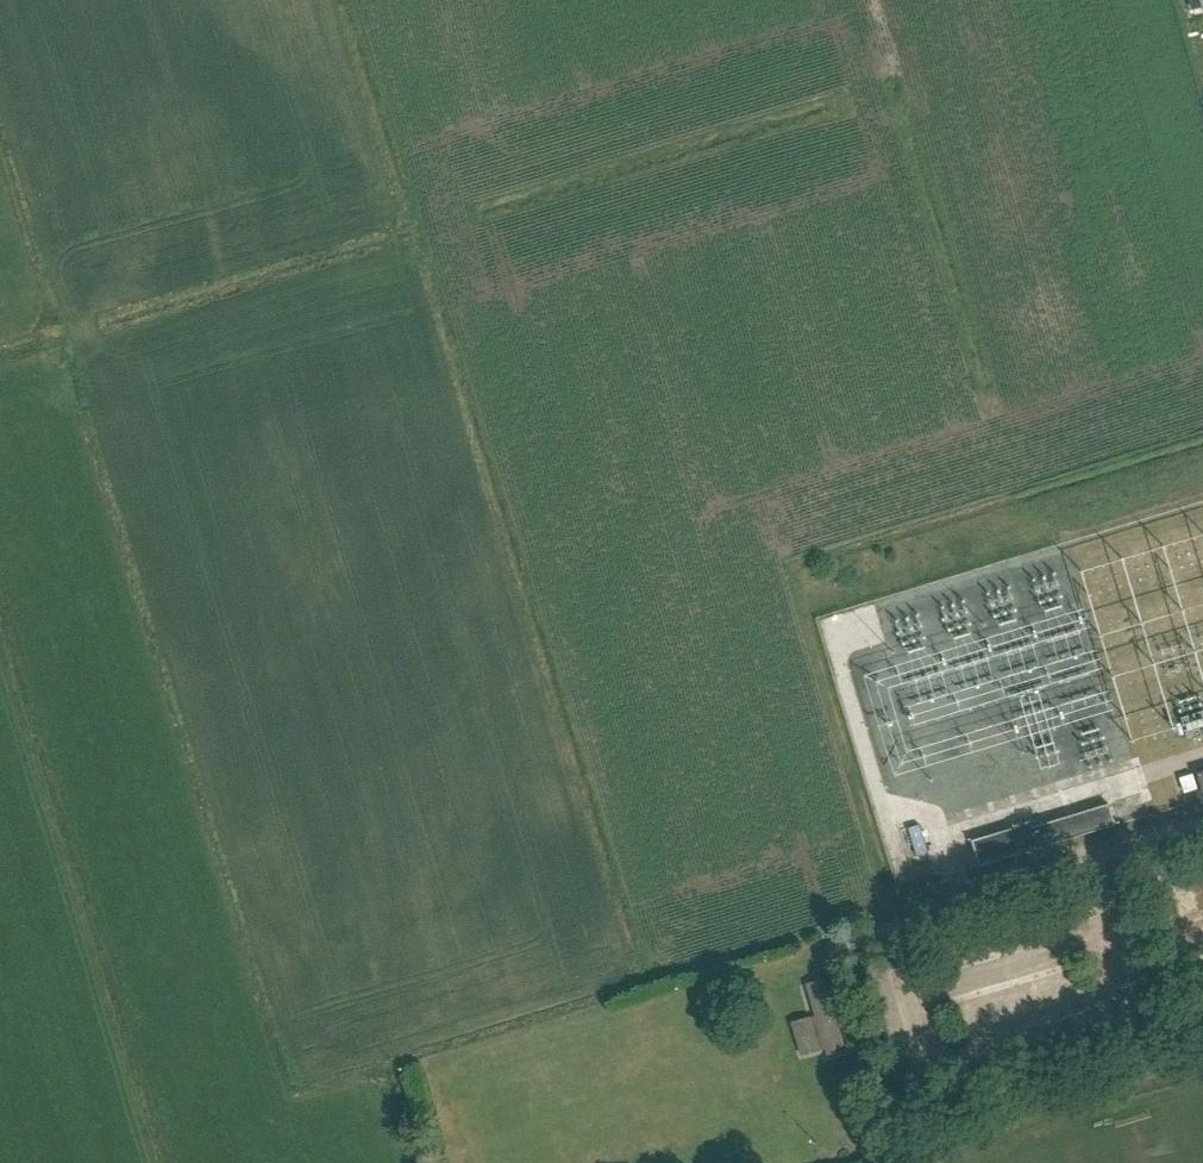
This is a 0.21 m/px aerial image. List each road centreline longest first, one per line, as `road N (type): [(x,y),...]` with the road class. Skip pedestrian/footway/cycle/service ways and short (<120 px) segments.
road 1 (unclassified): [(840,943),(1148,842)]
road 2 (unclassified): [(1202,1028),(1148,842)]

